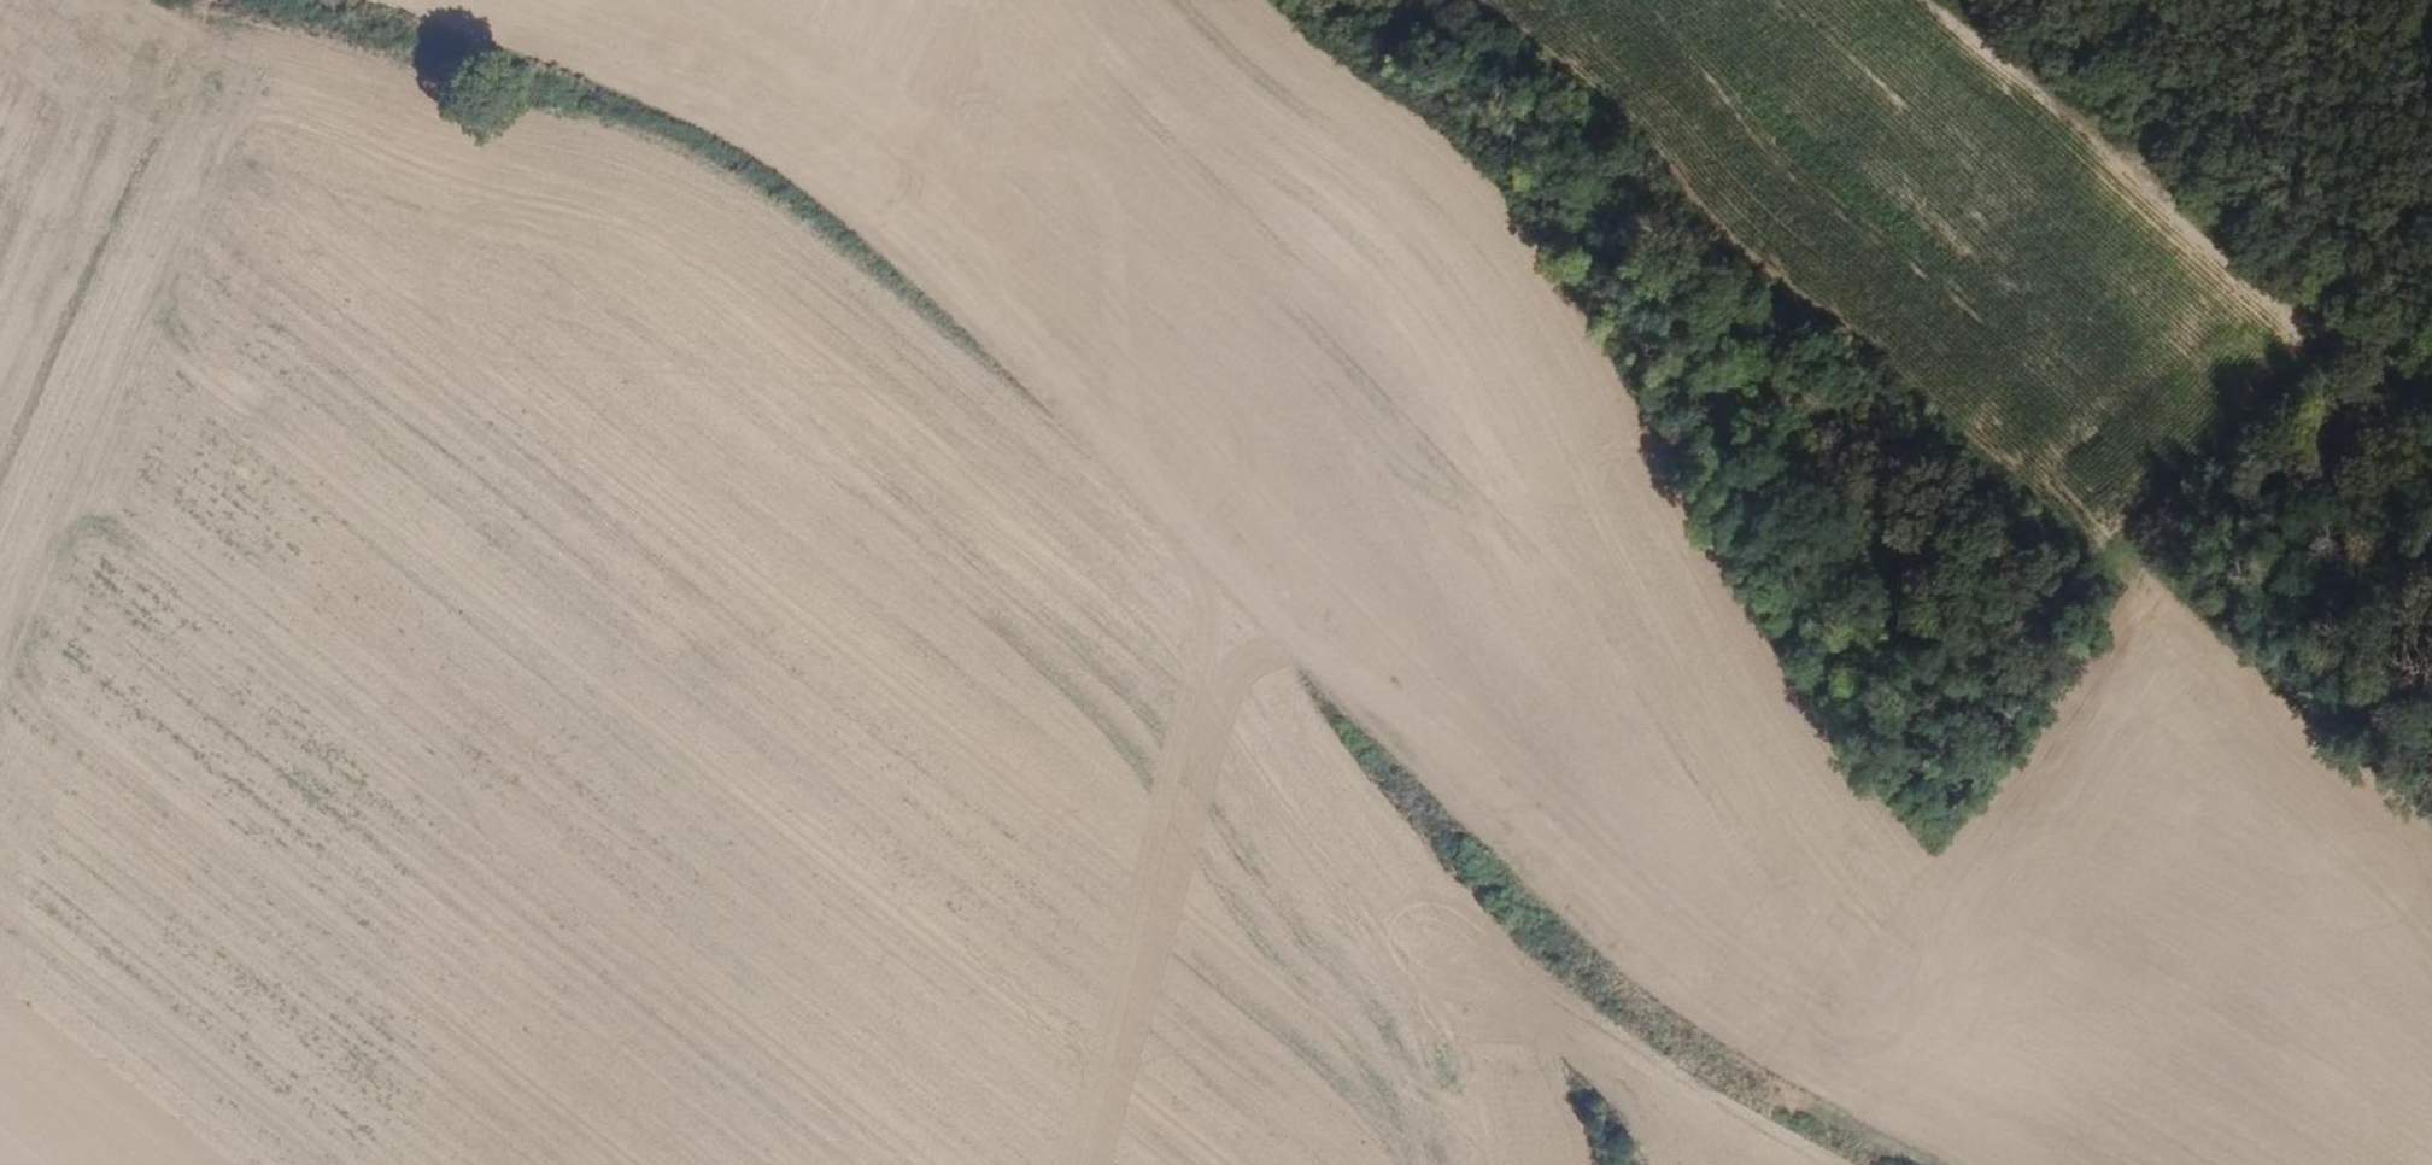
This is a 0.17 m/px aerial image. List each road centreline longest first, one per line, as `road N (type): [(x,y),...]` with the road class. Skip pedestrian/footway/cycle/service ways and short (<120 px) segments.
road 1 (track): [(1936,1164),(1779,1093)]

